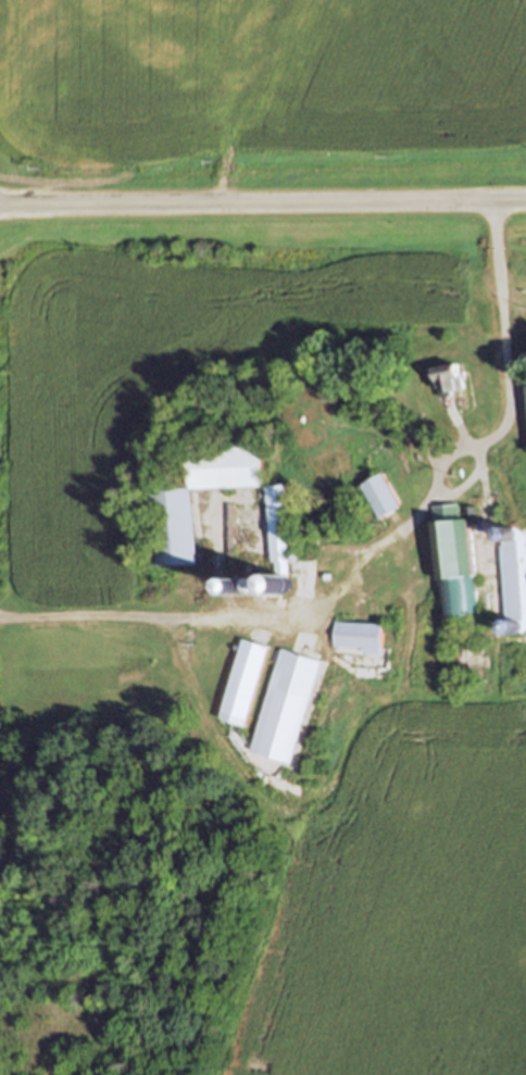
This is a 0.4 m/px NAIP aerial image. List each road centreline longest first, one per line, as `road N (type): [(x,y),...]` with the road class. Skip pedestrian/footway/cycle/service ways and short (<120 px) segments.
road 1 (secondary): [(525,201),(0,207)]

